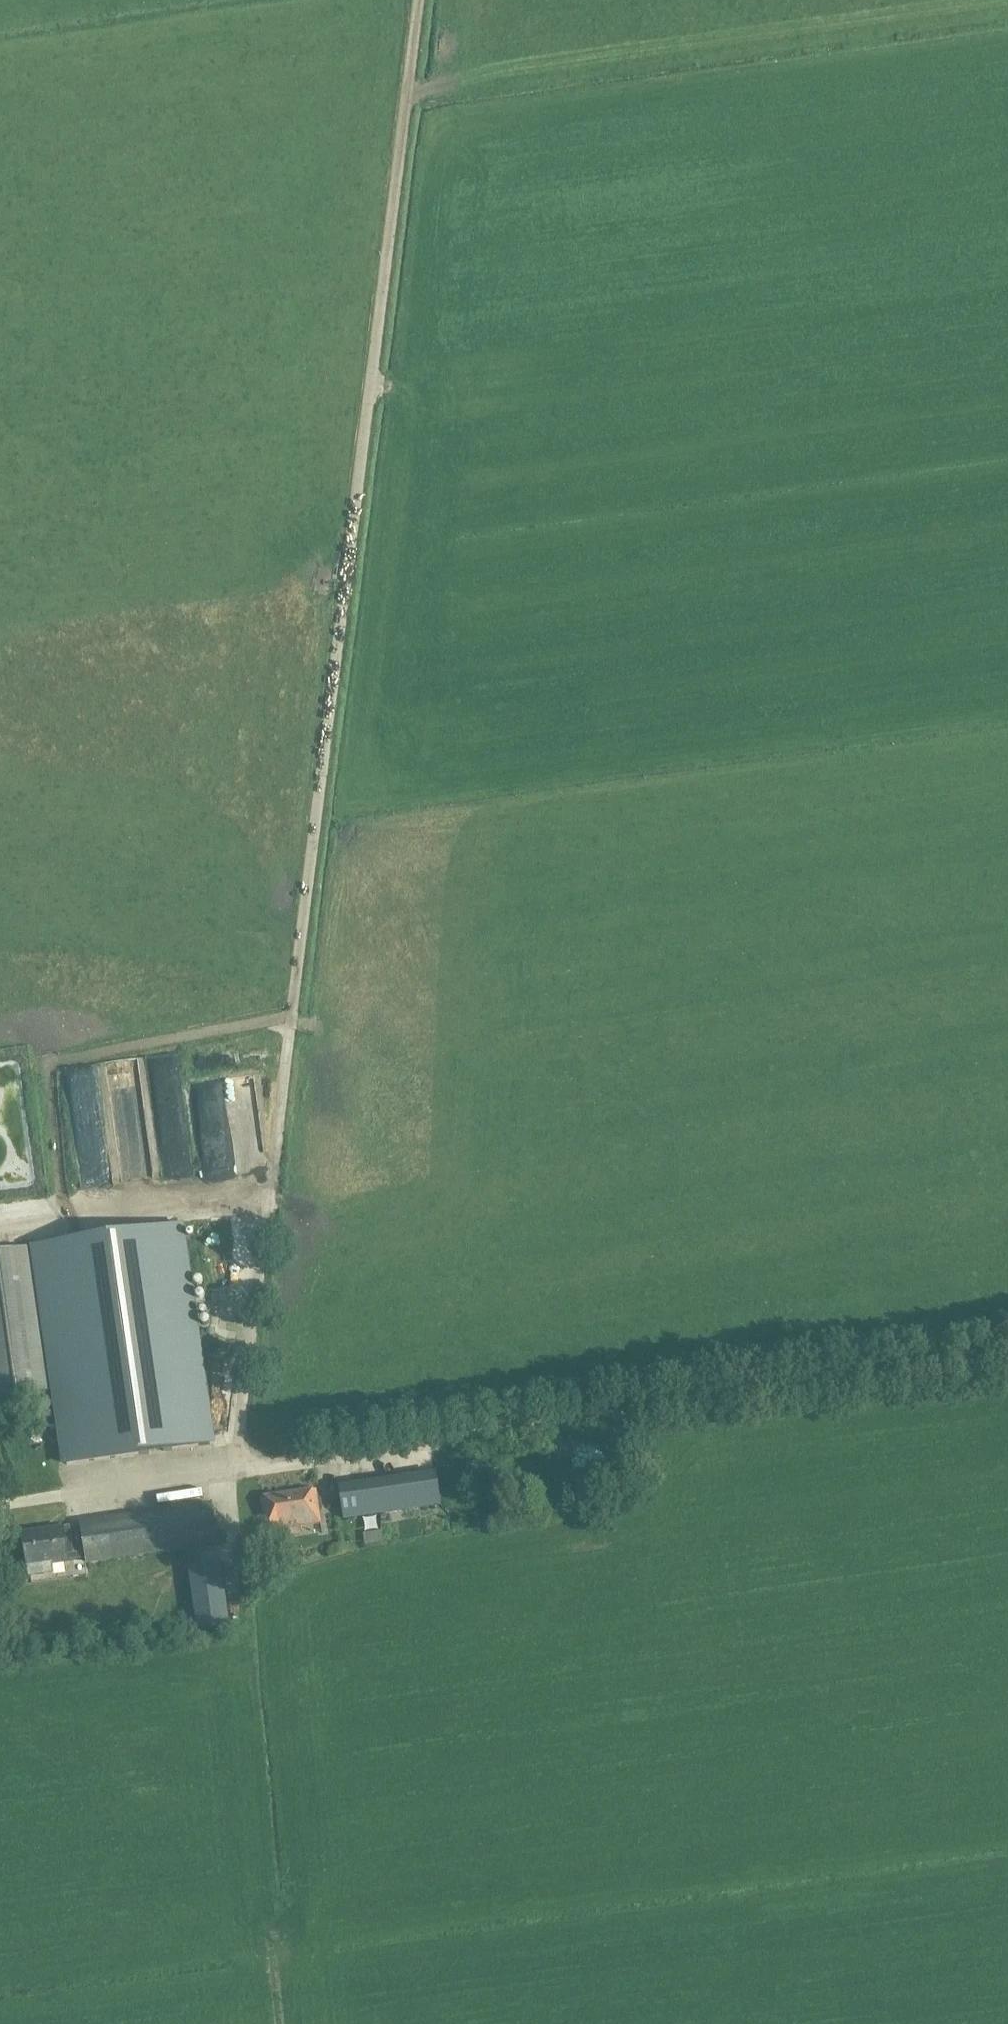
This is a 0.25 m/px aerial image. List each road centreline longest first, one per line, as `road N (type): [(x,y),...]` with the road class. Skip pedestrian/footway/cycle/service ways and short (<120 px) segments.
road 1 (track): [(421,0),(229,1472)]
road 2 (track): [(1007,1359),(0,1505)]

